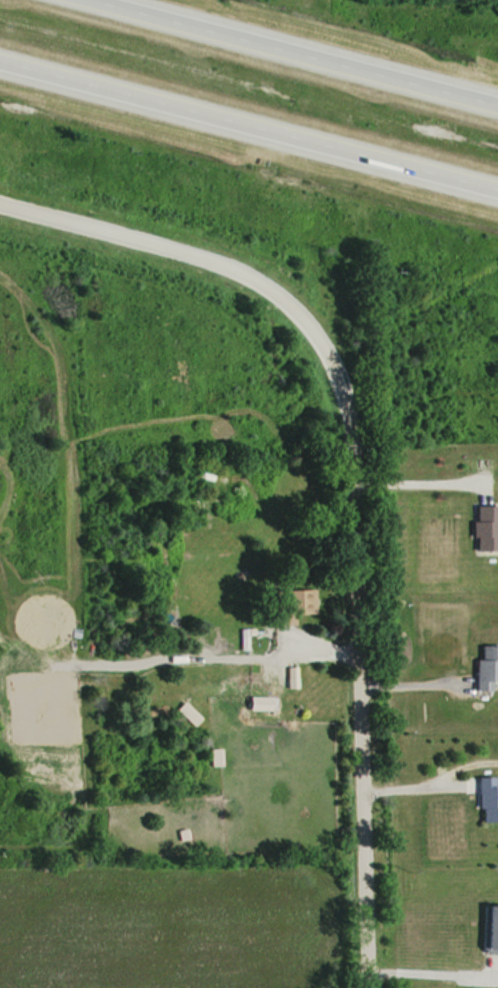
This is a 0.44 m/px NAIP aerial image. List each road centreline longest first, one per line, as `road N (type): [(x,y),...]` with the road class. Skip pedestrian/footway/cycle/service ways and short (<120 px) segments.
road 1 (residential): [(321,350),(343,415),(366,987)]
road 2 (motorway): [(0,58),(497,187)]
road 3 (motorway): [(497,102),(109,0)]
road 4 (residential): [(321,350),(281,302),(234,269),(0,205)]

